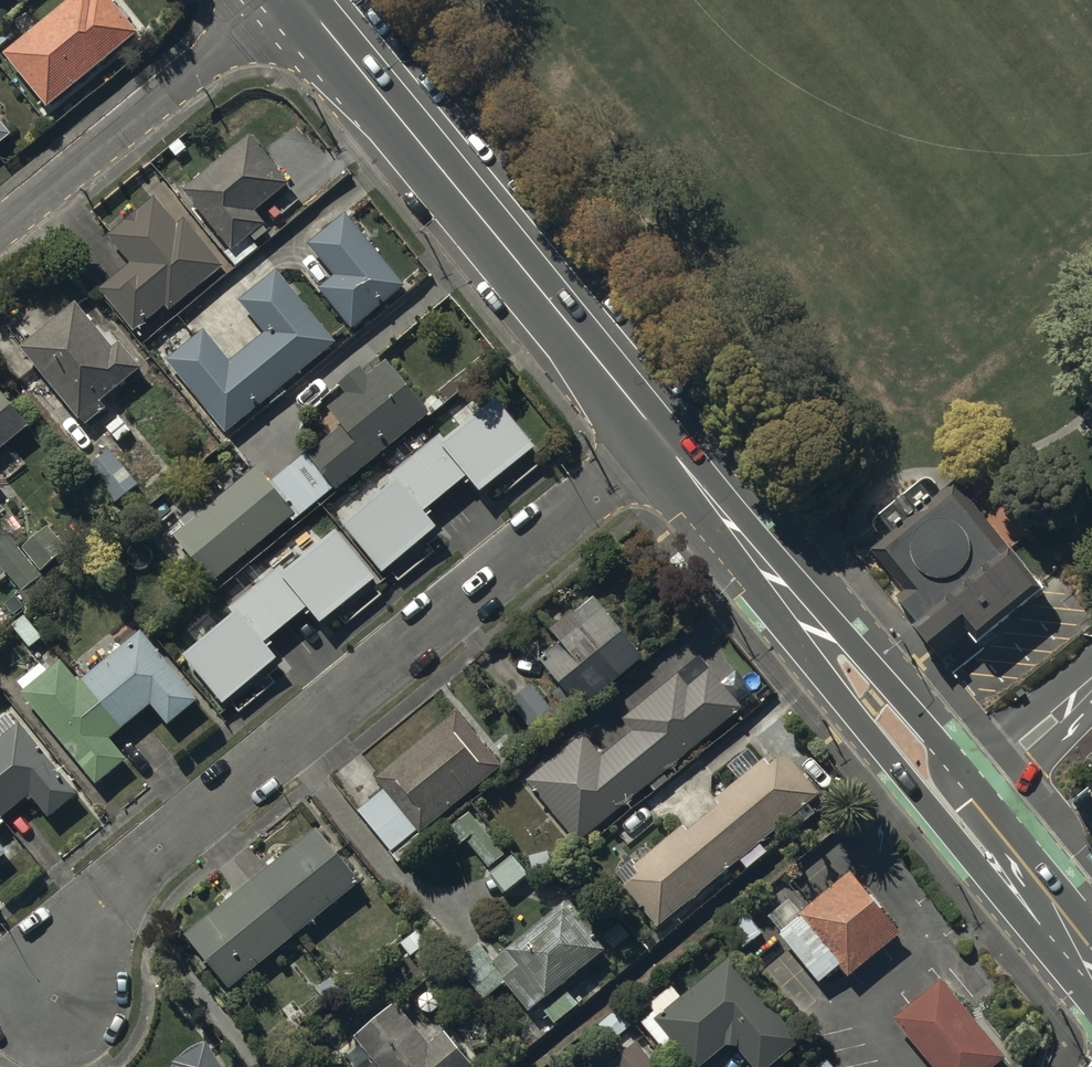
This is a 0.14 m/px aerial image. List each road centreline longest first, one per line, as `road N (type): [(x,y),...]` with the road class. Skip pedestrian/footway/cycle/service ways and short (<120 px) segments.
road 1 (residential): [(669,446),(104,908),(54,993)]
road 2 (secondary): [(1091,962),(669,446)]
road 3 (secondary): [(669,446),(303,0)]
road 4 (residential): [(285,0),(0,235)]

